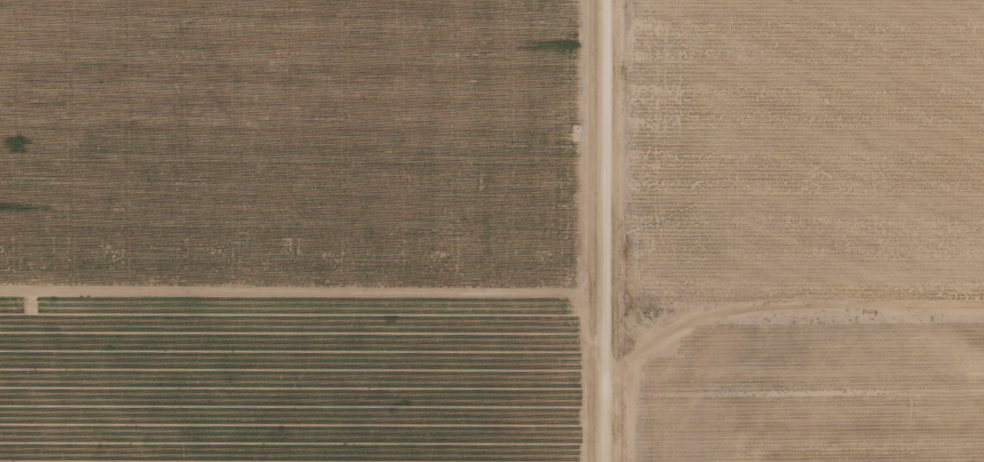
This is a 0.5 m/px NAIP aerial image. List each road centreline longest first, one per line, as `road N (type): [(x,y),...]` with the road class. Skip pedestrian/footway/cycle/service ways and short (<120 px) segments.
road 1 (residential): [(607,461),(609,0)]

